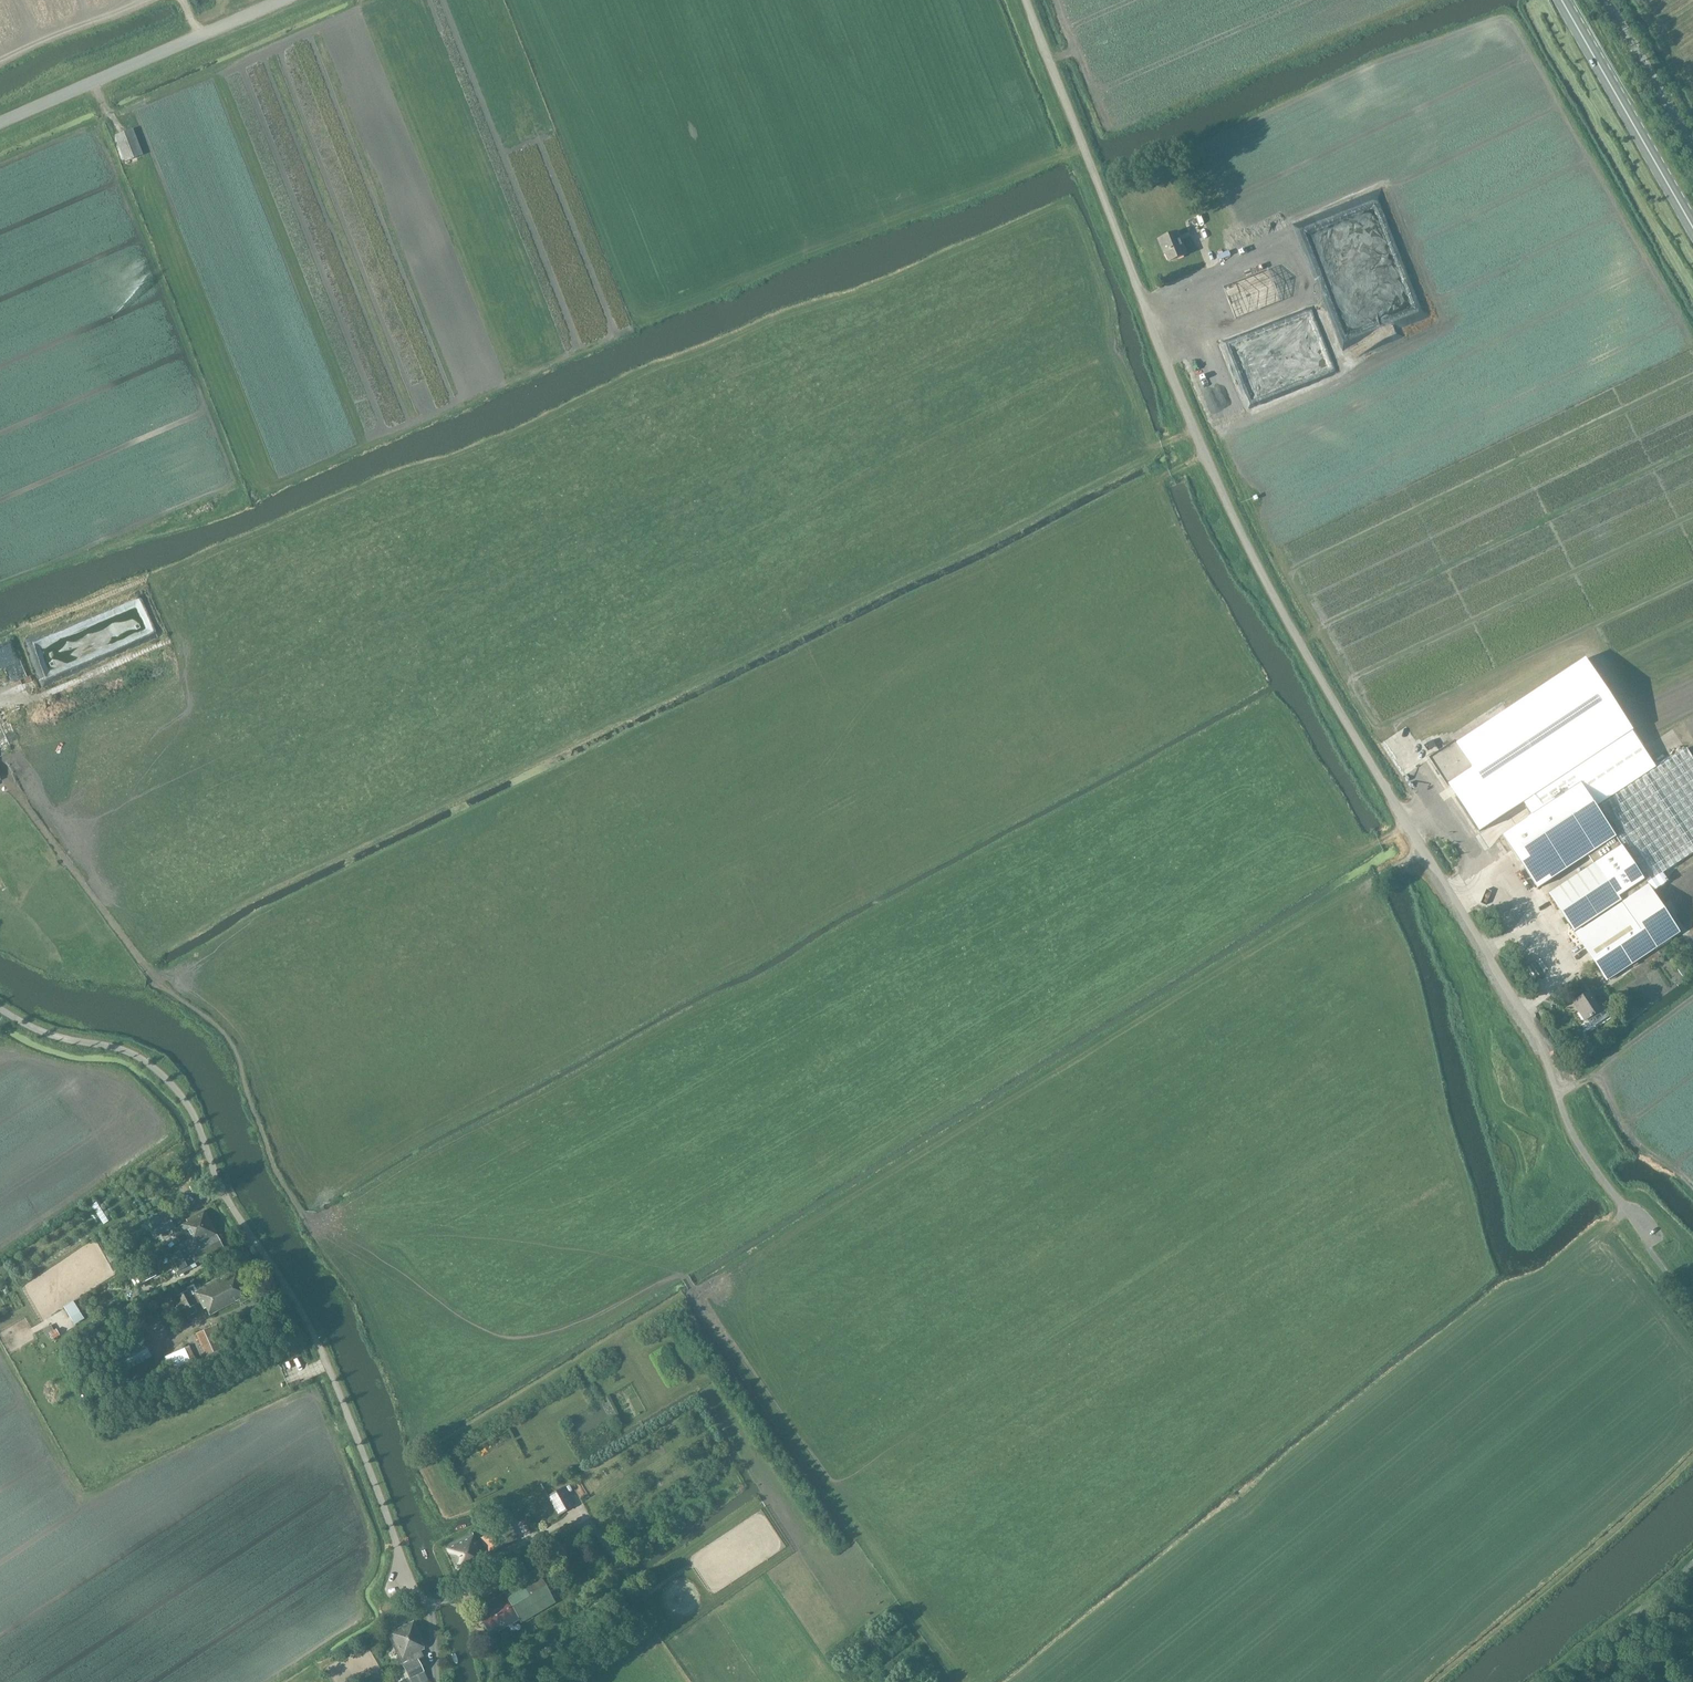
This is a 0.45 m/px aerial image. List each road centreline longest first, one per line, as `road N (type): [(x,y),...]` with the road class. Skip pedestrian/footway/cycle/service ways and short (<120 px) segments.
road 1 (unclassified): [(1651,1252),(1576,1139),(1540,1043),(1253,556),(1201,444),(1027,0)]
road 2 (unclassified): [(430,1606),(408,1578),(305,1315),(224,1198),(190,1108),(139,1057),(68,1041),(0,1009)]
road 3 (tertiary): [(0,121),(282,0)]
road 4 (primary): [(1692,225),(1565,0)]
road 5 (unclassified): [(1692,145),(1608,0)]

